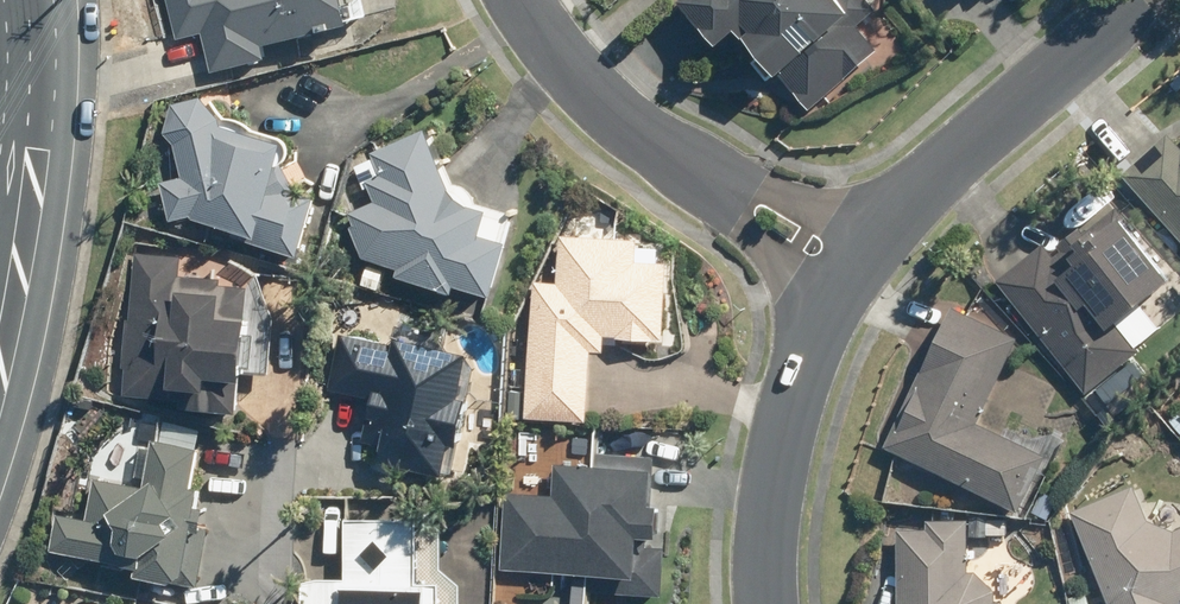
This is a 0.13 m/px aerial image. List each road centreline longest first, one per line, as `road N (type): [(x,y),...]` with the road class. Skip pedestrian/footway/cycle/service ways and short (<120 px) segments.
road 1 (residential): [(854,268),(661,150),(574,69),(523,0)]
road 2 (tertiary): [(1138,0),(1011,103),(909,200),(854,268)]
road 3 (tertiary): [(37,0),(44,63),(0,376)]
road 4 (tertiary): [(854,268),(807,342),(771,517),(767,603)]

